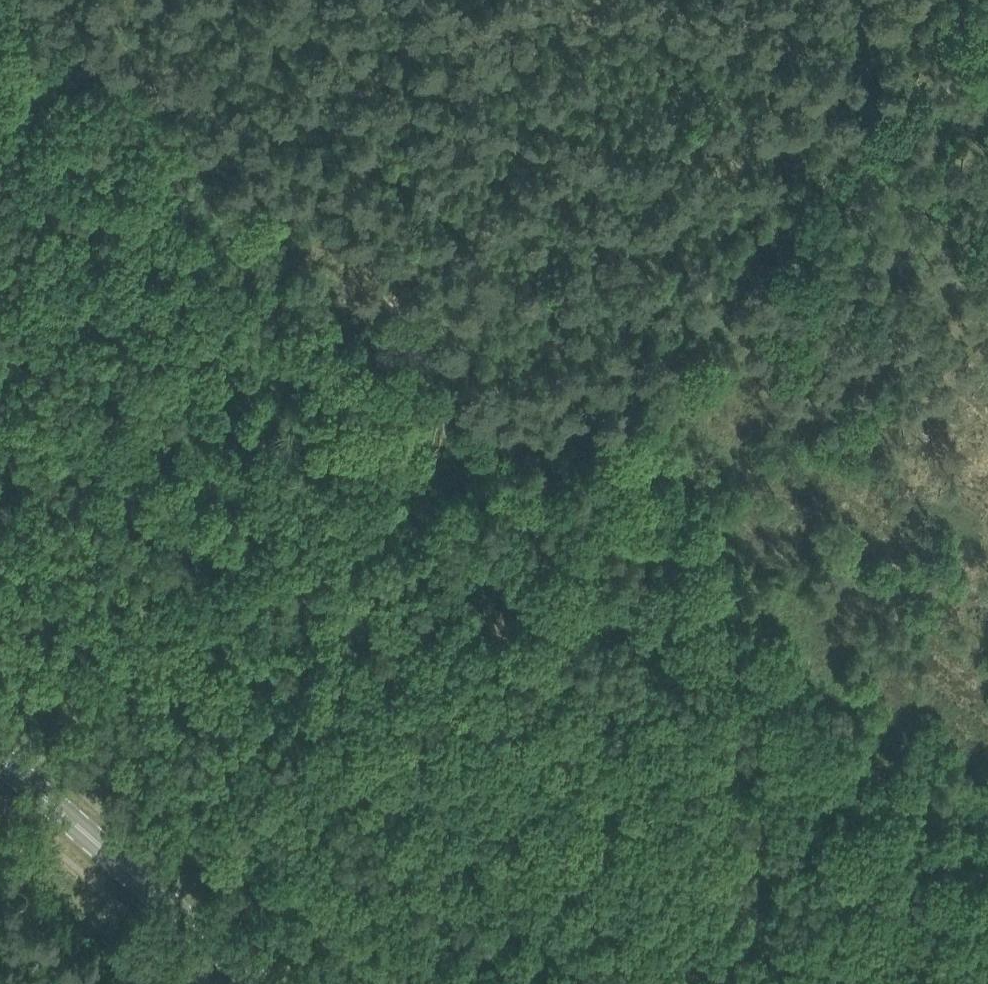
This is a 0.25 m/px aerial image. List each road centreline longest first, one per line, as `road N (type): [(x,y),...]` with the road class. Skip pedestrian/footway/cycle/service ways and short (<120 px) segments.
road 1 (track): [(198,895),(969,0)]
road 2 (primary): [(258,983),(0,759)]

